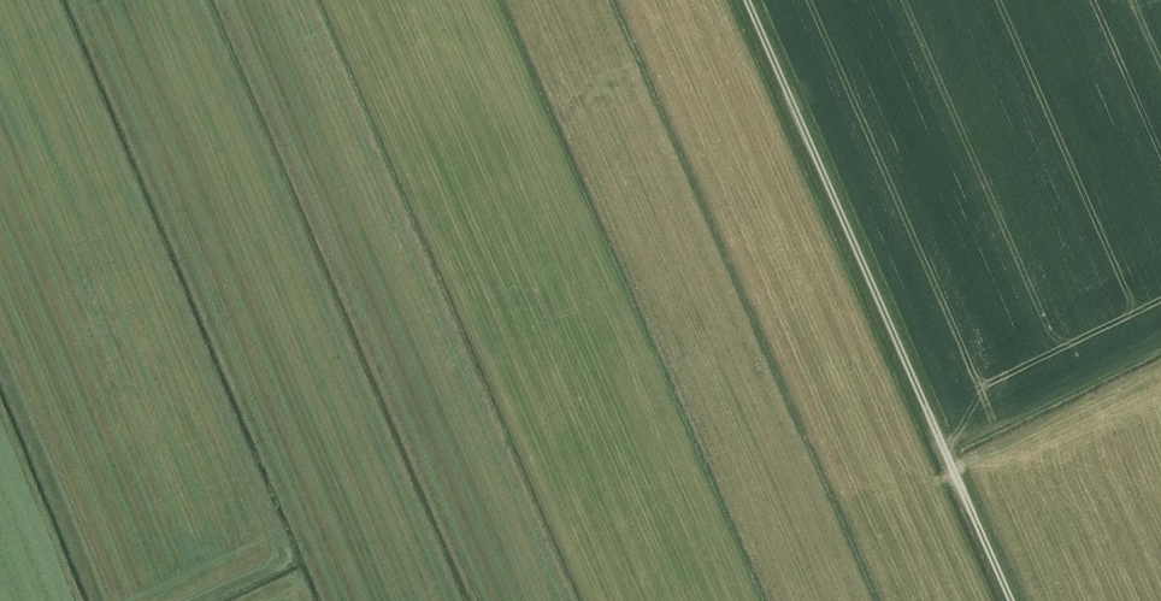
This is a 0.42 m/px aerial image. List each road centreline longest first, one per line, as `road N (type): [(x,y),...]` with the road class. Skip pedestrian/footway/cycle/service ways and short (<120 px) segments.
road 1 (track): [(1016,600),(751,0)]

